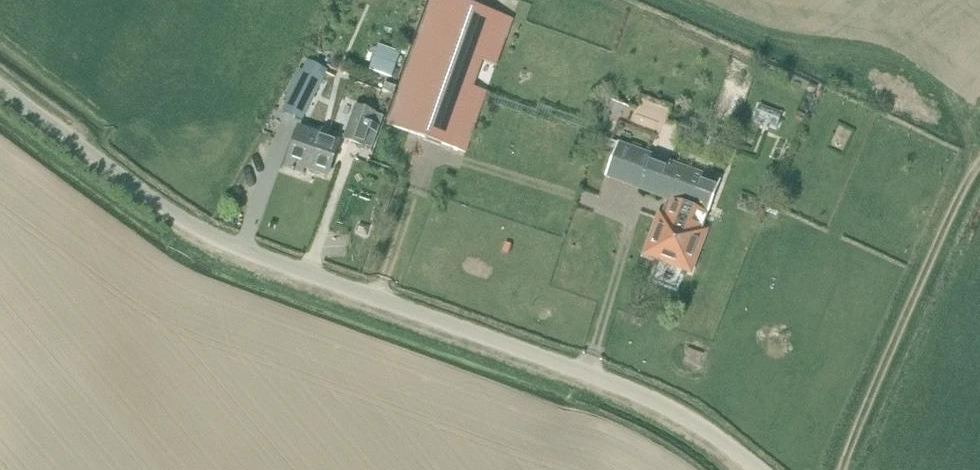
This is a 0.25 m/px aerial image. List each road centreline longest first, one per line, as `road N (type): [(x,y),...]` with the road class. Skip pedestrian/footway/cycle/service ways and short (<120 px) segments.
road 1 (unclassified): [(762,469),(698,420),(588,371),(233,247),(0,83)]
road 2 (track): [(979,154),(836,469)]

